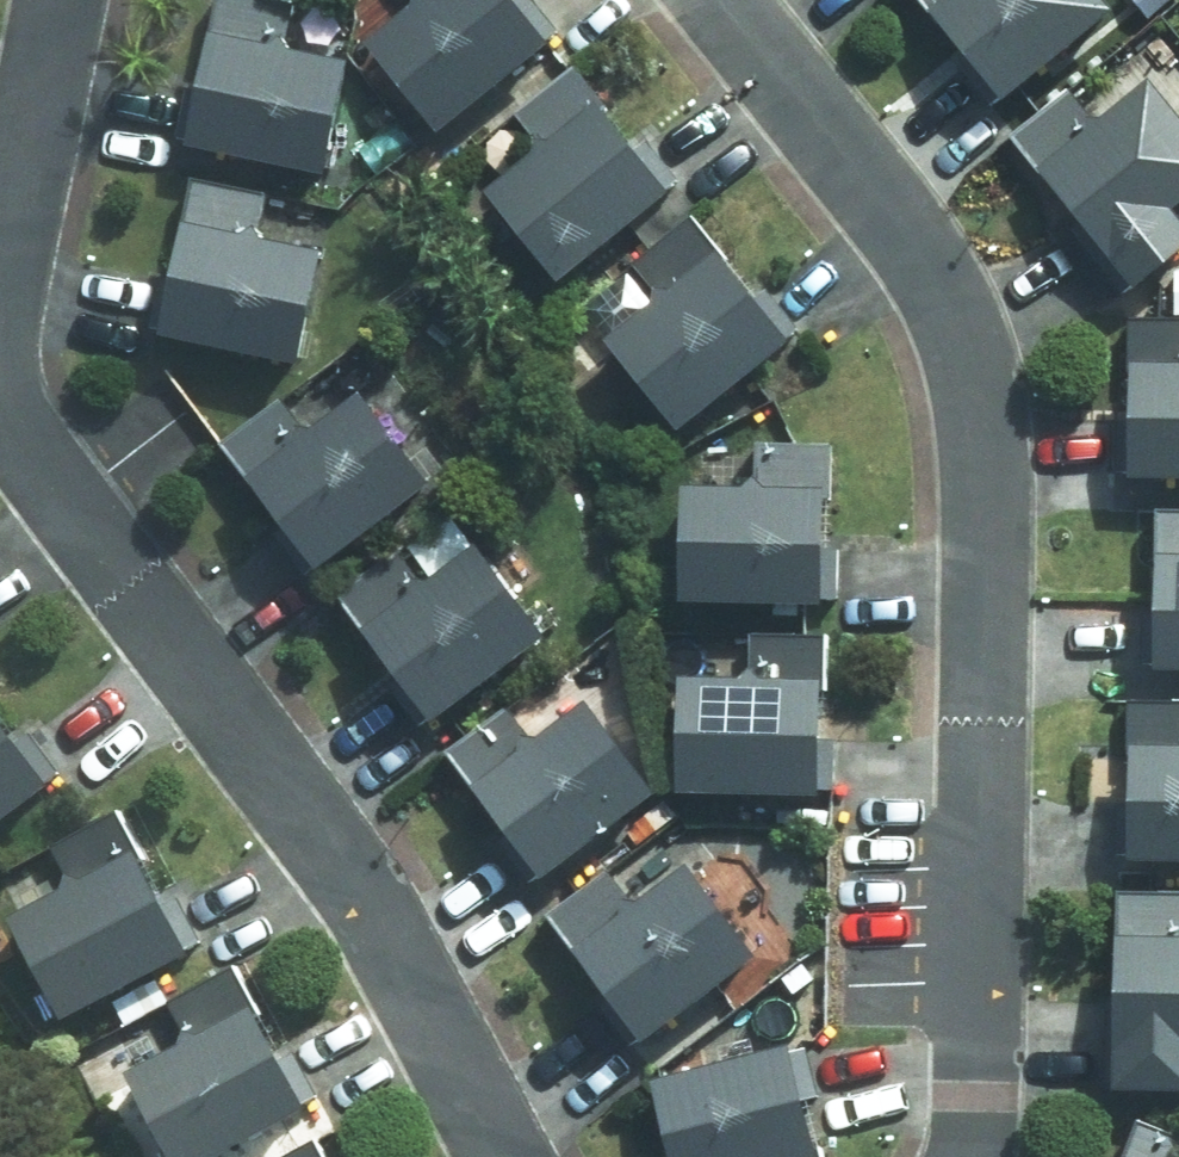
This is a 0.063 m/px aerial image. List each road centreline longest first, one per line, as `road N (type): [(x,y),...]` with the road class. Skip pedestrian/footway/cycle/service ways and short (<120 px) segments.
road 1 (residential): [(716,0),(839,149),(961,317),(989,415),(979,1095),(971,1156)]
road 2 (residential): [(507,1156),(361,888),(35,466),(0,372)]
road 3 (residential): [(0,252),(60,0)]

